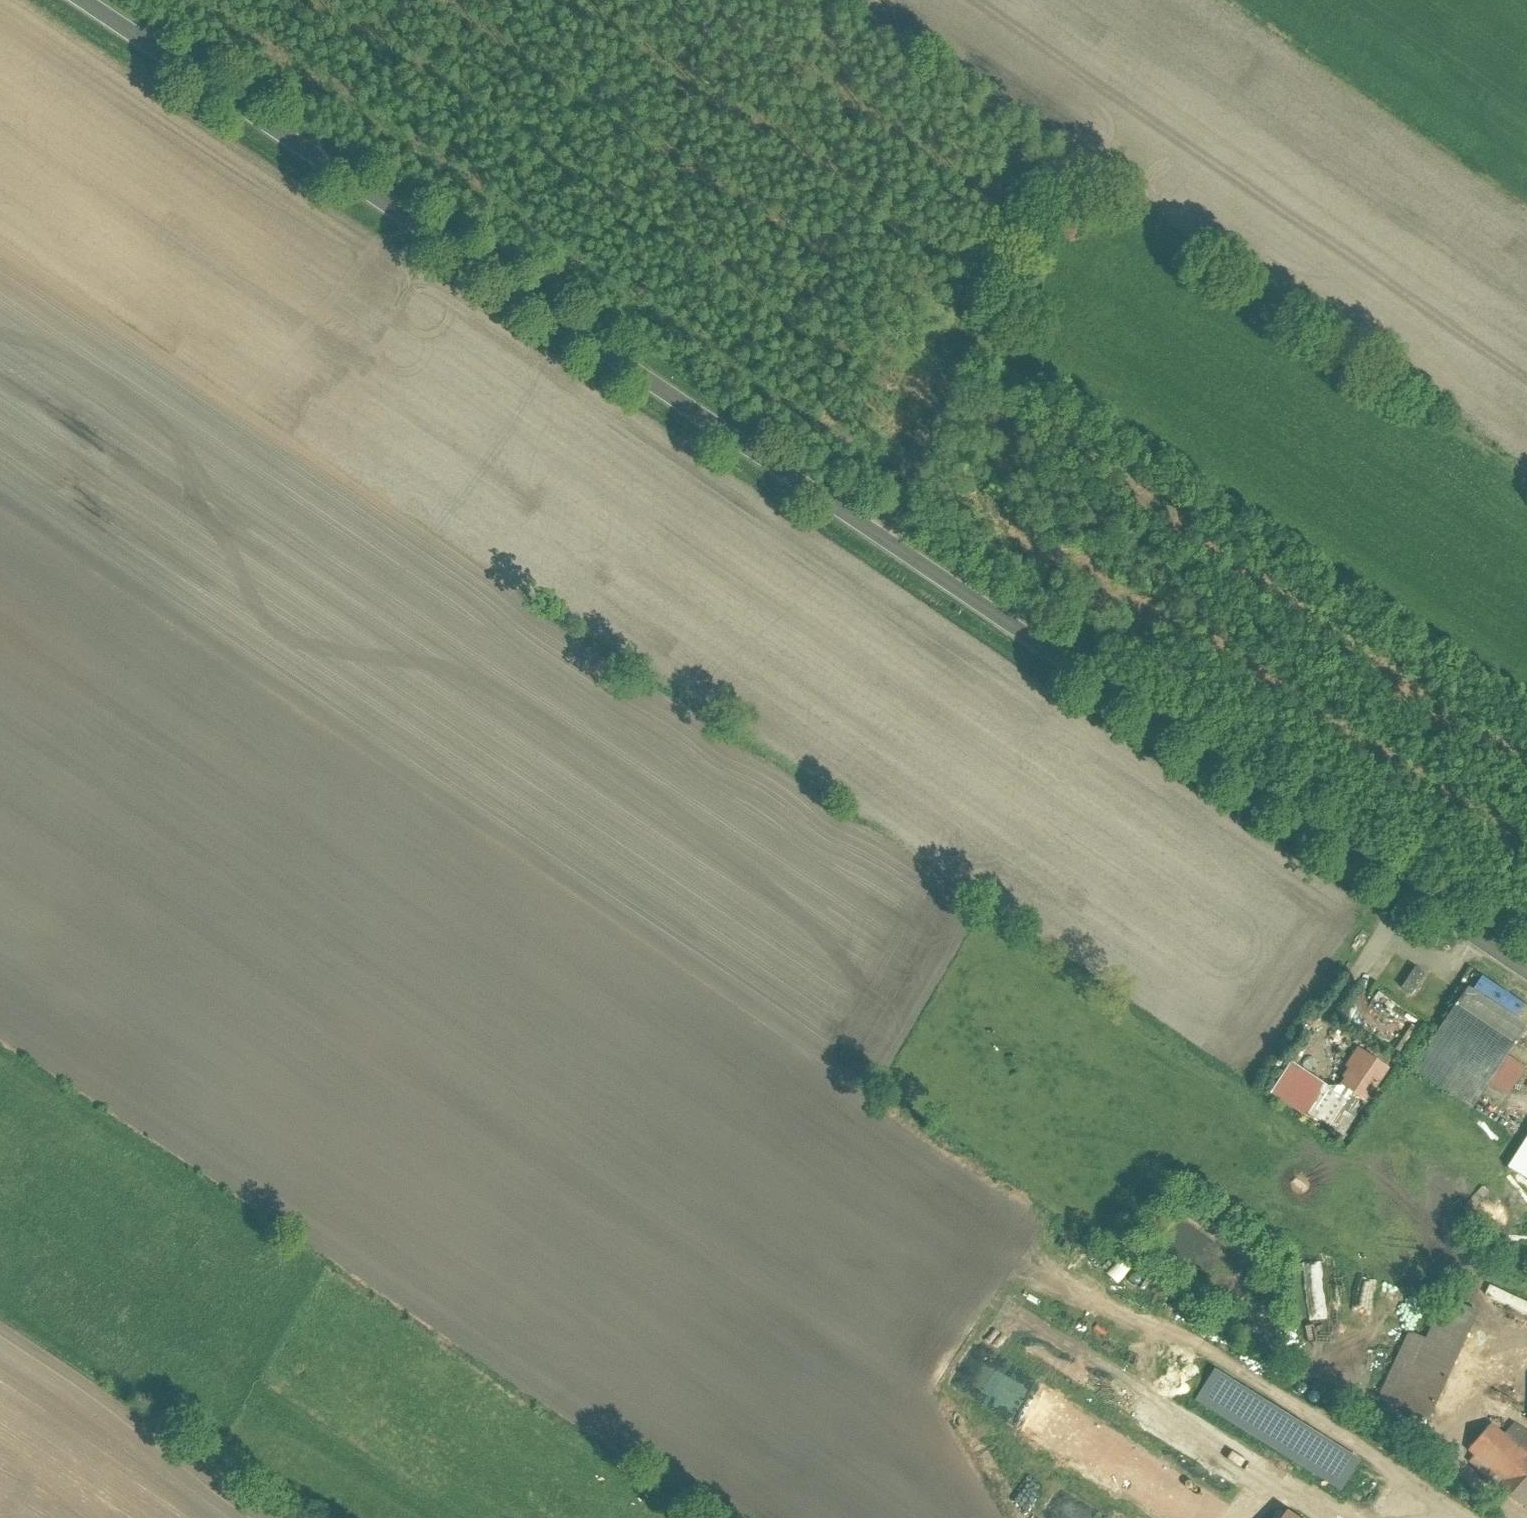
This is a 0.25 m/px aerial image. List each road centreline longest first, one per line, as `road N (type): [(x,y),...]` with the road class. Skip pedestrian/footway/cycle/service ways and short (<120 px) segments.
road 1 (tertiary): [(1526,973),(81,0)]

